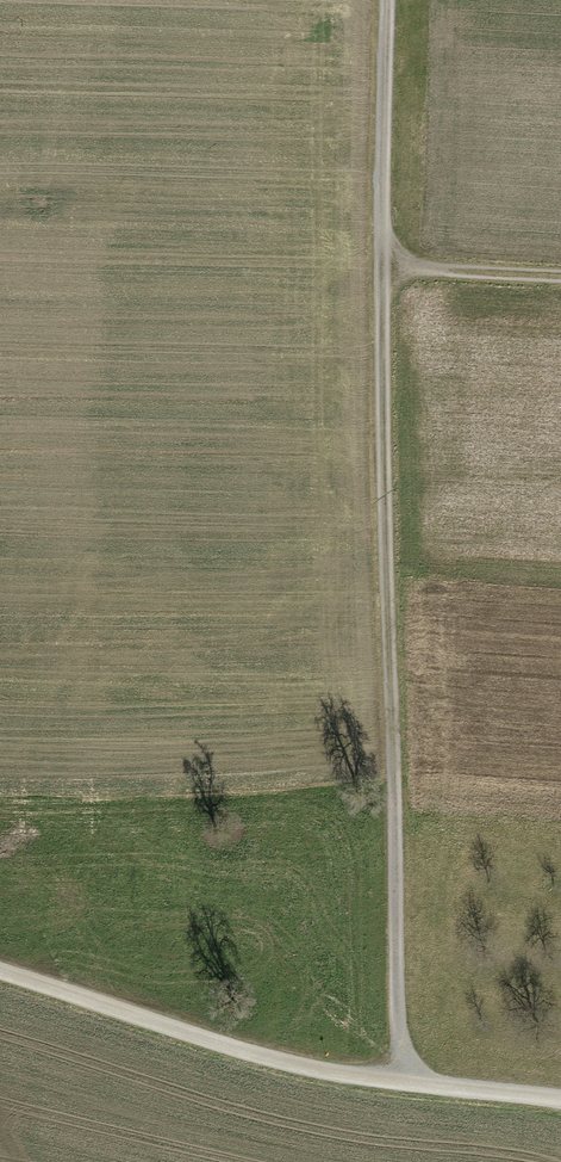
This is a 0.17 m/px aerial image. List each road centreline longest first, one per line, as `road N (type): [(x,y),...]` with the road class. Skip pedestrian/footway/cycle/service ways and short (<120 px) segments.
road 1 (track): [(389,0),(383,273),(395,1020),(410,1085)]
road 2 (track): [(0,974),(294,1069),(410,1085)]
road 3 (track): [(383,273),(560,283)]
road 4 (track): [(410,1085),(560,1104)]

